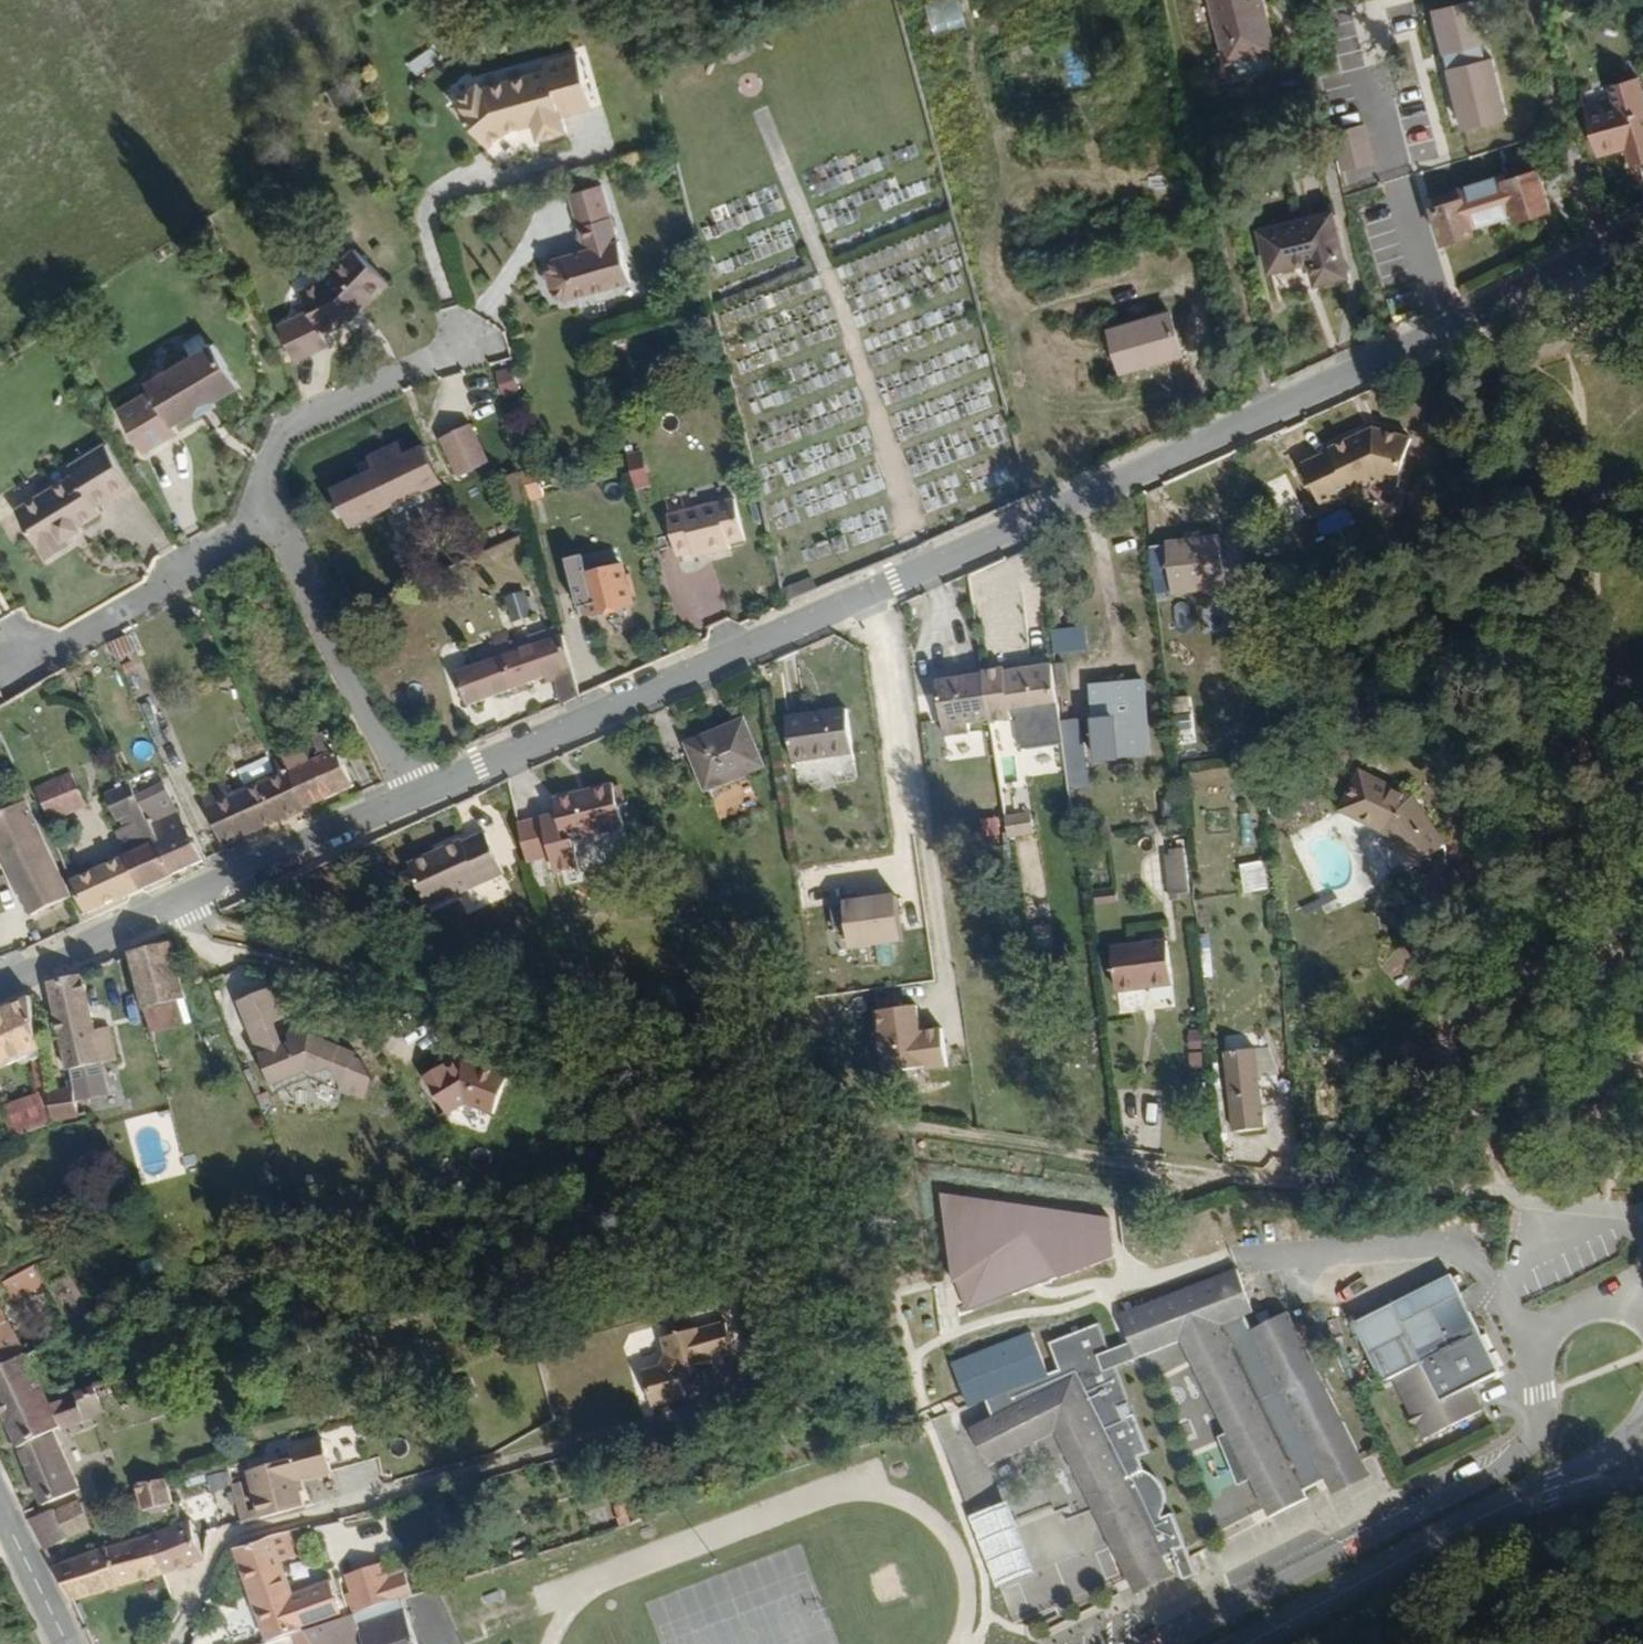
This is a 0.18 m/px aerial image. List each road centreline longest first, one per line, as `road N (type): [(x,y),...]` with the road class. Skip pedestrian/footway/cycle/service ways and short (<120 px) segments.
road 1 (residential): [(0,988),(179,900),(1399,348),(1642,225)]
road 2 (track): [(179,900),(214,939),(1138,1156),(1316,1167),(1620,1220),(1636,1254)]
road 3 (track): [(1573,1214),(1586,957),(1578,812),(1592,637),(1588,500),(1579,389),(1536,279)]
road 4 (secondary): [(1237,1643),(1426,1538),(1585,1475),(1642,1462)]
road 5 (secondary): [(65,1643),(0,1514)]

